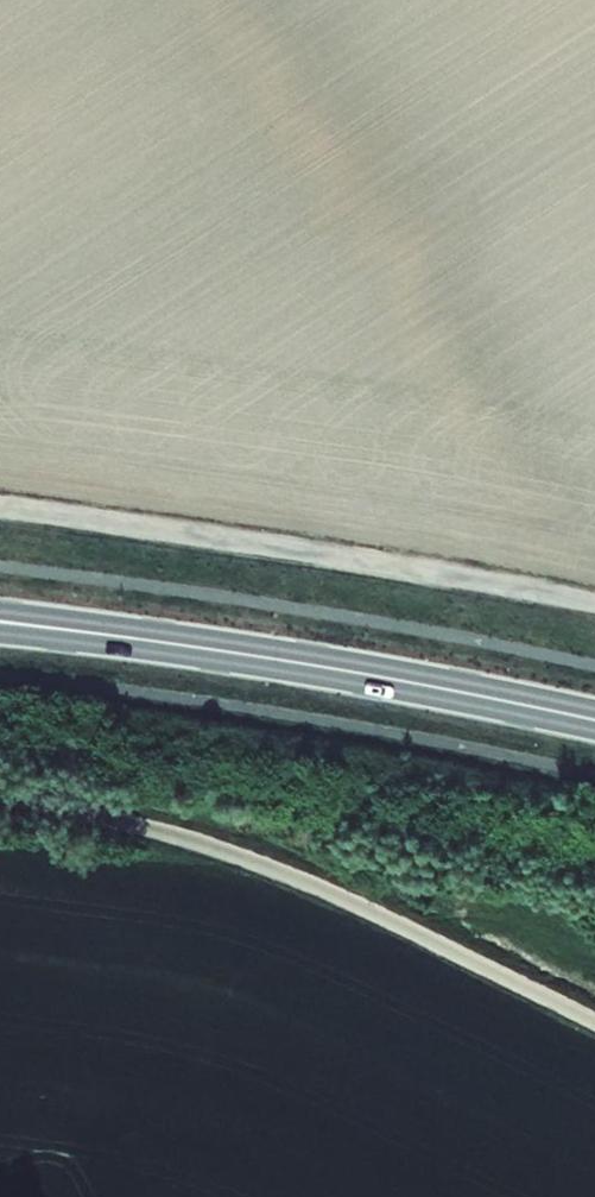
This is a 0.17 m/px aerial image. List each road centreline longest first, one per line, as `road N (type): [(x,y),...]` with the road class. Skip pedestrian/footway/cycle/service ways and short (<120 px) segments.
road 1 (track): [(594,1022),(261,862),(0,792)]
road 2 (track): [(0,507),(467,580),(594,608)]
road 3 (primary): [(0,622),(294,662),(594,720)]

